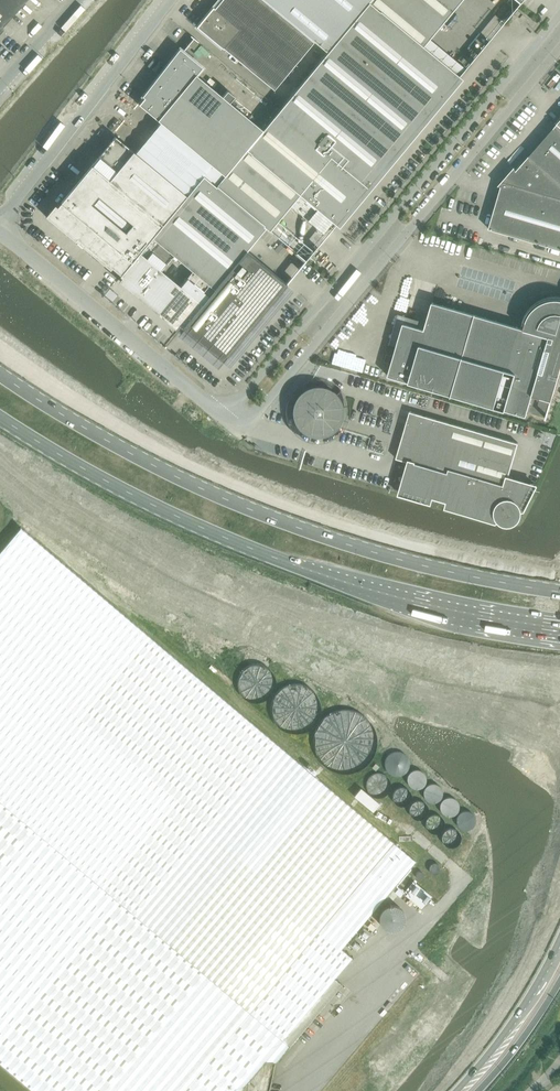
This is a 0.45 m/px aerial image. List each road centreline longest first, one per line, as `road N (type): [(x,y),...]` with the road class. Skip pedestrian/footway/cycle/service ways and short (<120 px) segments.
road 1 (primary): [(0,480),(151,579),(242,625),(375,680),(559,733)]
road 2 (primary): [(559,628),(450,609),(258,551),(121,474),(0,388)]
road 3 (primary): [(0,418),(133,512),(248,574),(335,609),(559,659)]
road 4 (primary): [(559,592),(462,576),(332,536),(138,447),(0,357)]
road 5 (primary): [(559,701),(336,637),(195,573),(52,494)]
road 6 (unclassified): [(559,14),(224,414)]
road 7 (unclassified): [(224,414),(242,428),(559,49)]
road 8 (unclassified): [(224,414),(0,229)]
road 9 (unclassified): [(0,219),(169,0)]
road 10 (primary): [(559,882),(514,989),(442,1090)]
road 11 (primary): [(472,1090),(559,950)]

